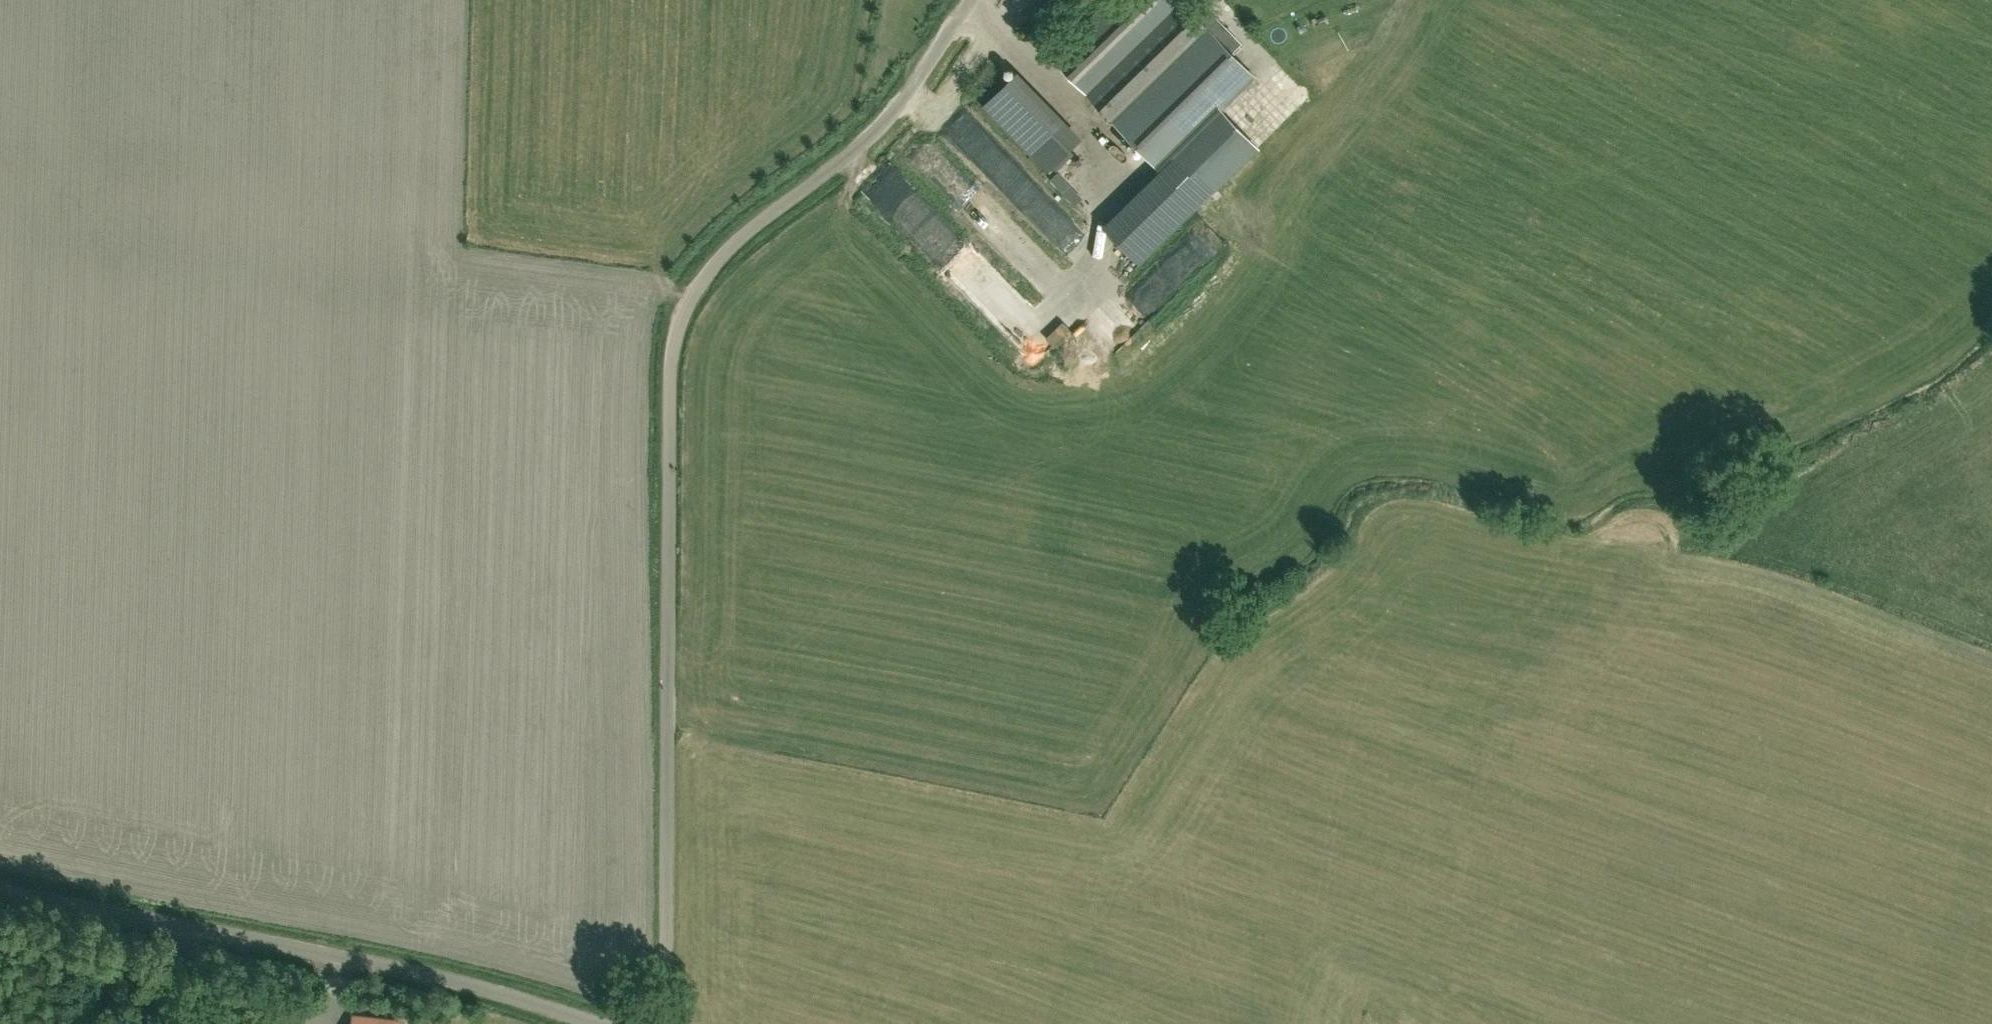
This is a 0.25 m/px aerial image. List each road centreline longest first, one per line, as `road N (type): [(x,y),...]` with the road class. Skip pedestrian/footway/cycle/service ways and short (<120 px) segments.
road 1 (unclassified): [(663,1023),(670,360),(679,313),(736,239),(887,122),(971,0)]
road 2 (unclassified): [(601,1023),(373,962),(0,890)]

